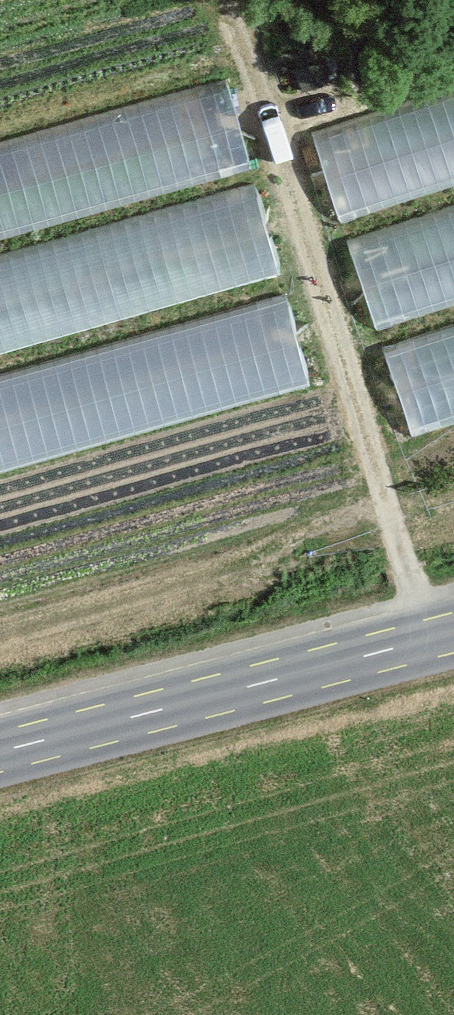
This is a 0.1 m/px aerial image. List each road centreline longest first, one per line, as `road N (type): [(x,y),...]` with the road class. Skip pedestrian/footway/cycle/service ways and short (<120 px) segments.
road 1 (track): [(428,643),(229,0)]
road 2 (secondary): [(453,635),(0,754)]

